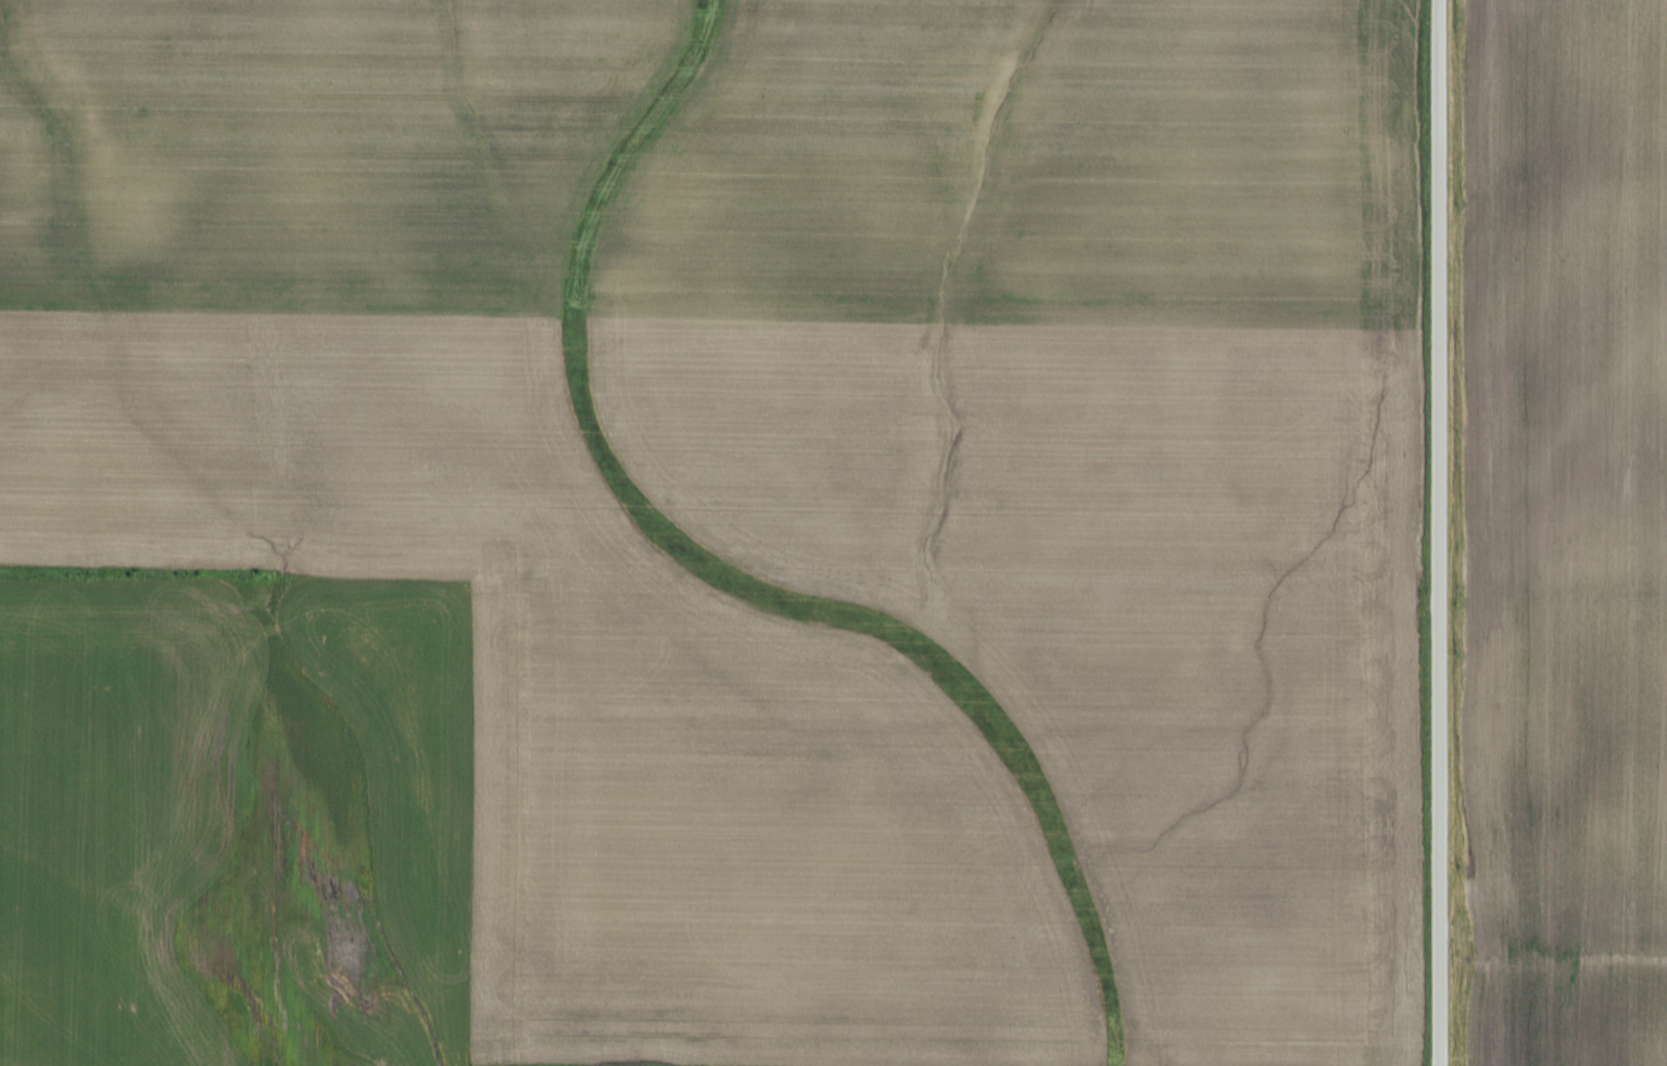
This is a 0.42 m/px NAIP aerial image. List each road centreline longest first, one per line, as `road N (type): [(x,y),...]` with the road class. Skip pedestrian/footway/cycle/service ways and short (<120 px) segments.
road 1 (residential): [(1436,1065),(1437,0)]

